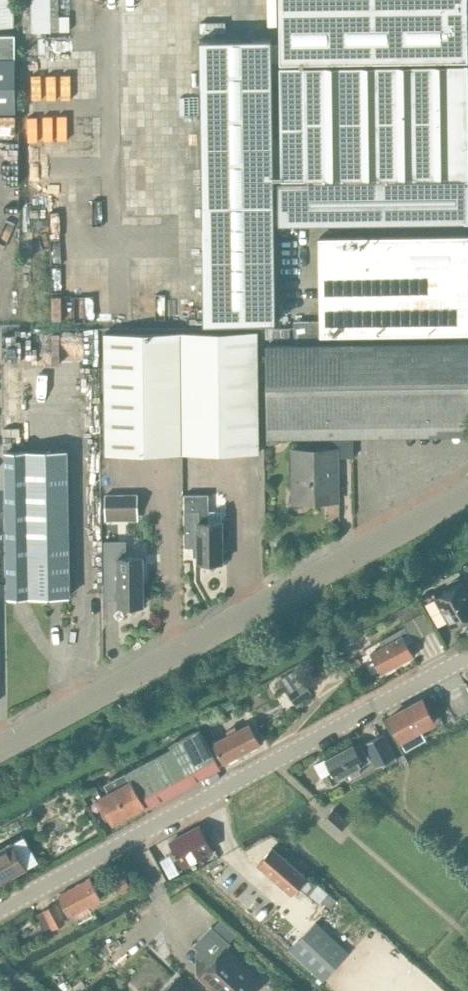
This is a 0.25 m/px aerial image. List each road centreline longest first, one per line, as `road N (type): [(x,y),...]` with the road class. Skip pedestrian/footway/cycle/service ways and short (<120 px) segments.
road 1 (residential): [(0,747),(467,492)]
road 2 (residential): [(0,908),(467,657)]

